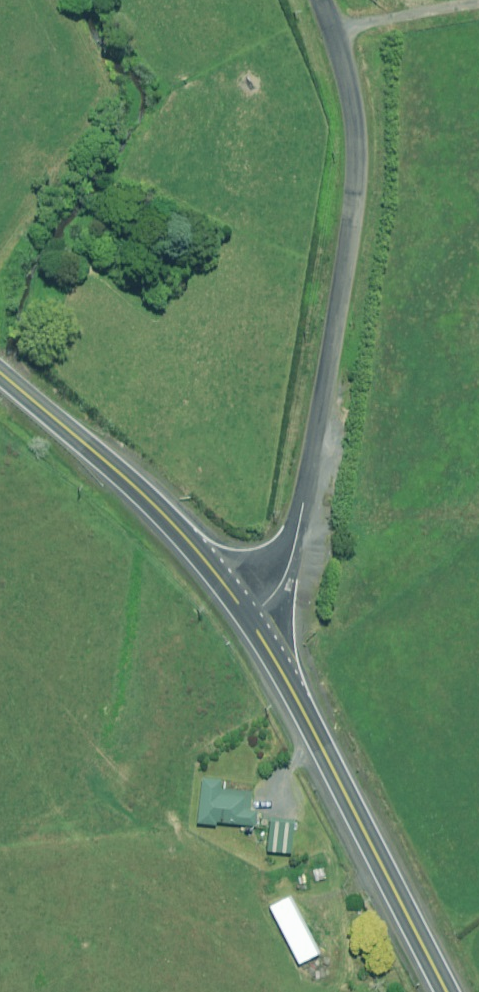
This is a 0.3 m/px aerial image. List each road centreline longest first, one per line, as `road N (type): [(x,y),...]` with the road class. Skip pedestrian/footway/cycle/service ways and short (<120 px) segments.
road 1 (unclassified): [(321,0),(350,112),(346,222),(295,546),(281,584),(247,615)]
road 2 (primary): [(446,991),(247,615)]
road 3 (primary): [(247,615),(153,504),(0,371)]

